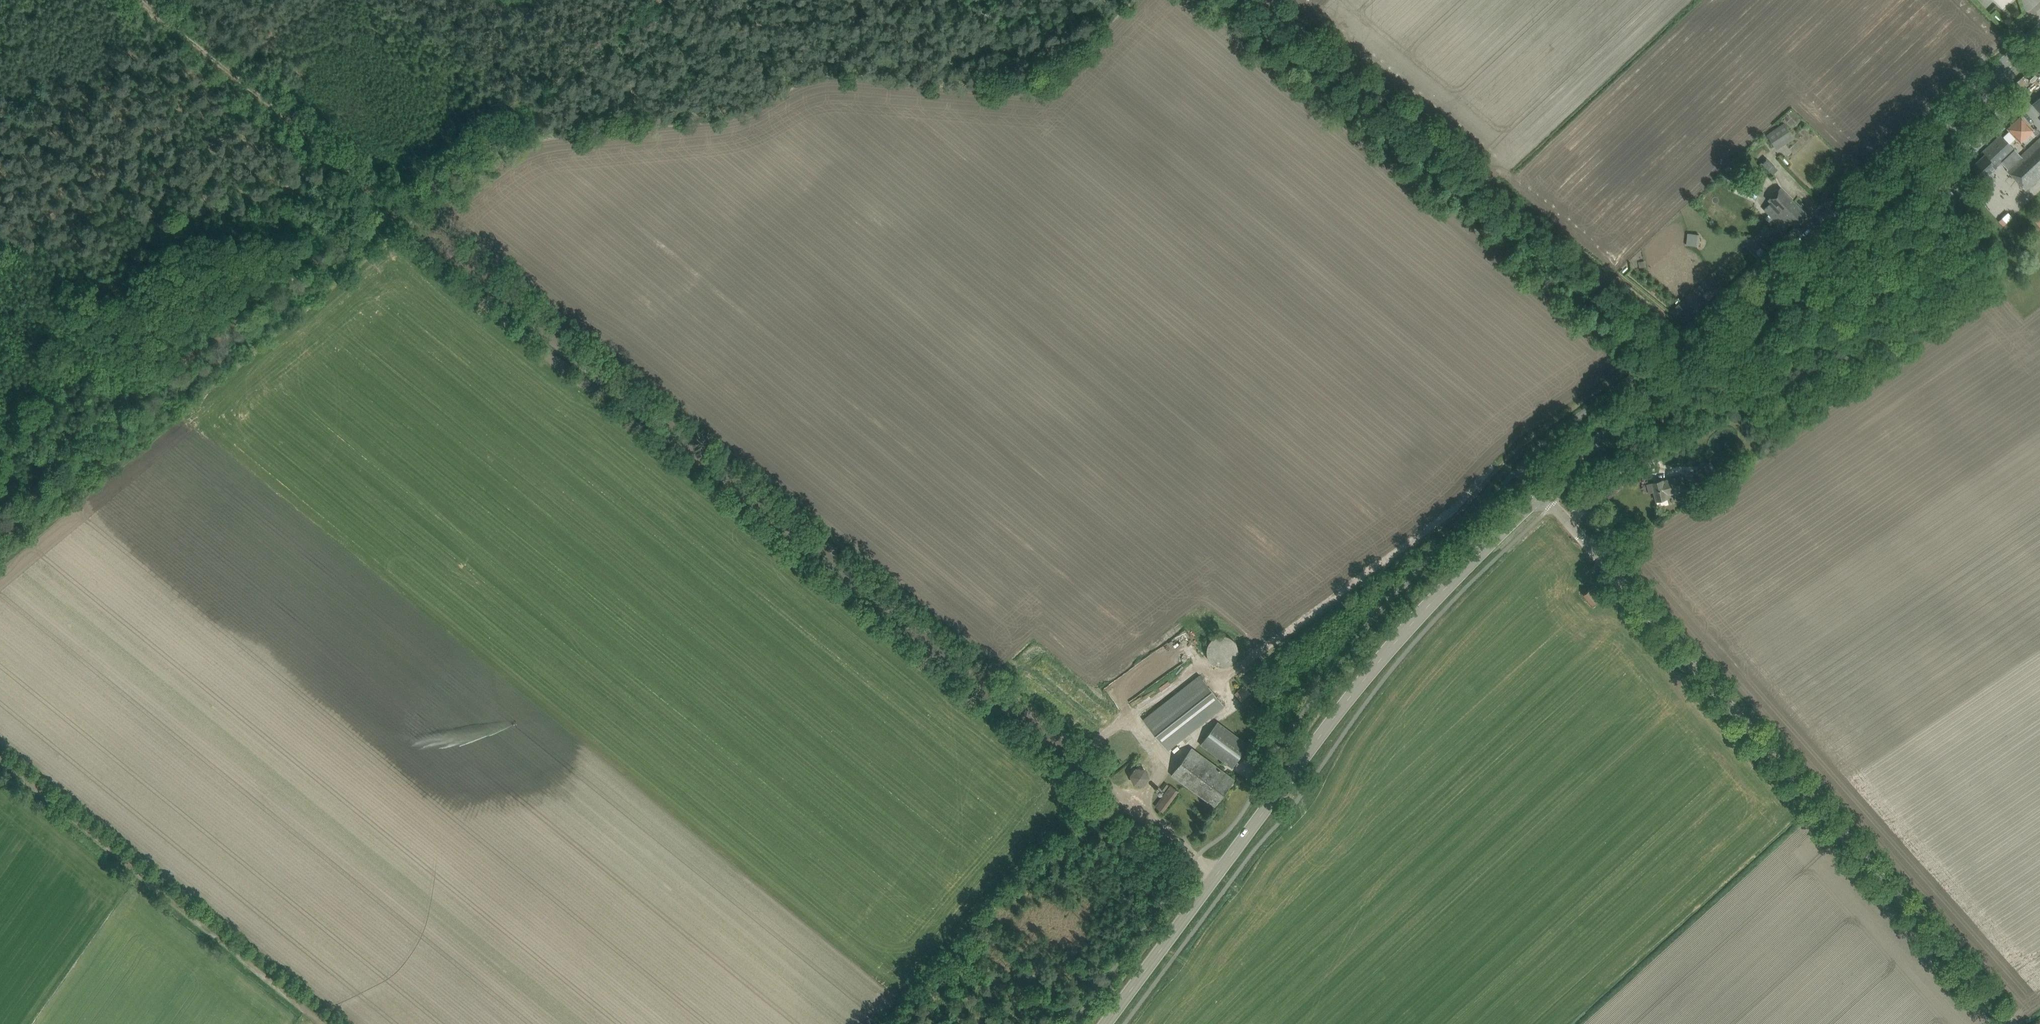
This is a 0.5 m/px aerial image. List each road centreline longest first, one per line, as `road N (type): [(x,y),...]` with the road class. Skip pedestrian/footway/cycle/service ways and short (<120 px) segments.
road 1 (track): [(1197,856),(145,0)]
road 2 (unclassified): [(2012,1023),(1542,493)]
road 3 (secondary): [(1106,1023),(1385,651),(1542,493)]
road 4 (secondary): [(1542,493),(2039,29)]
road 5 (track): [(1260,0),(1691,352)]
road 6 (track): [(323,1023),(0,763)]

